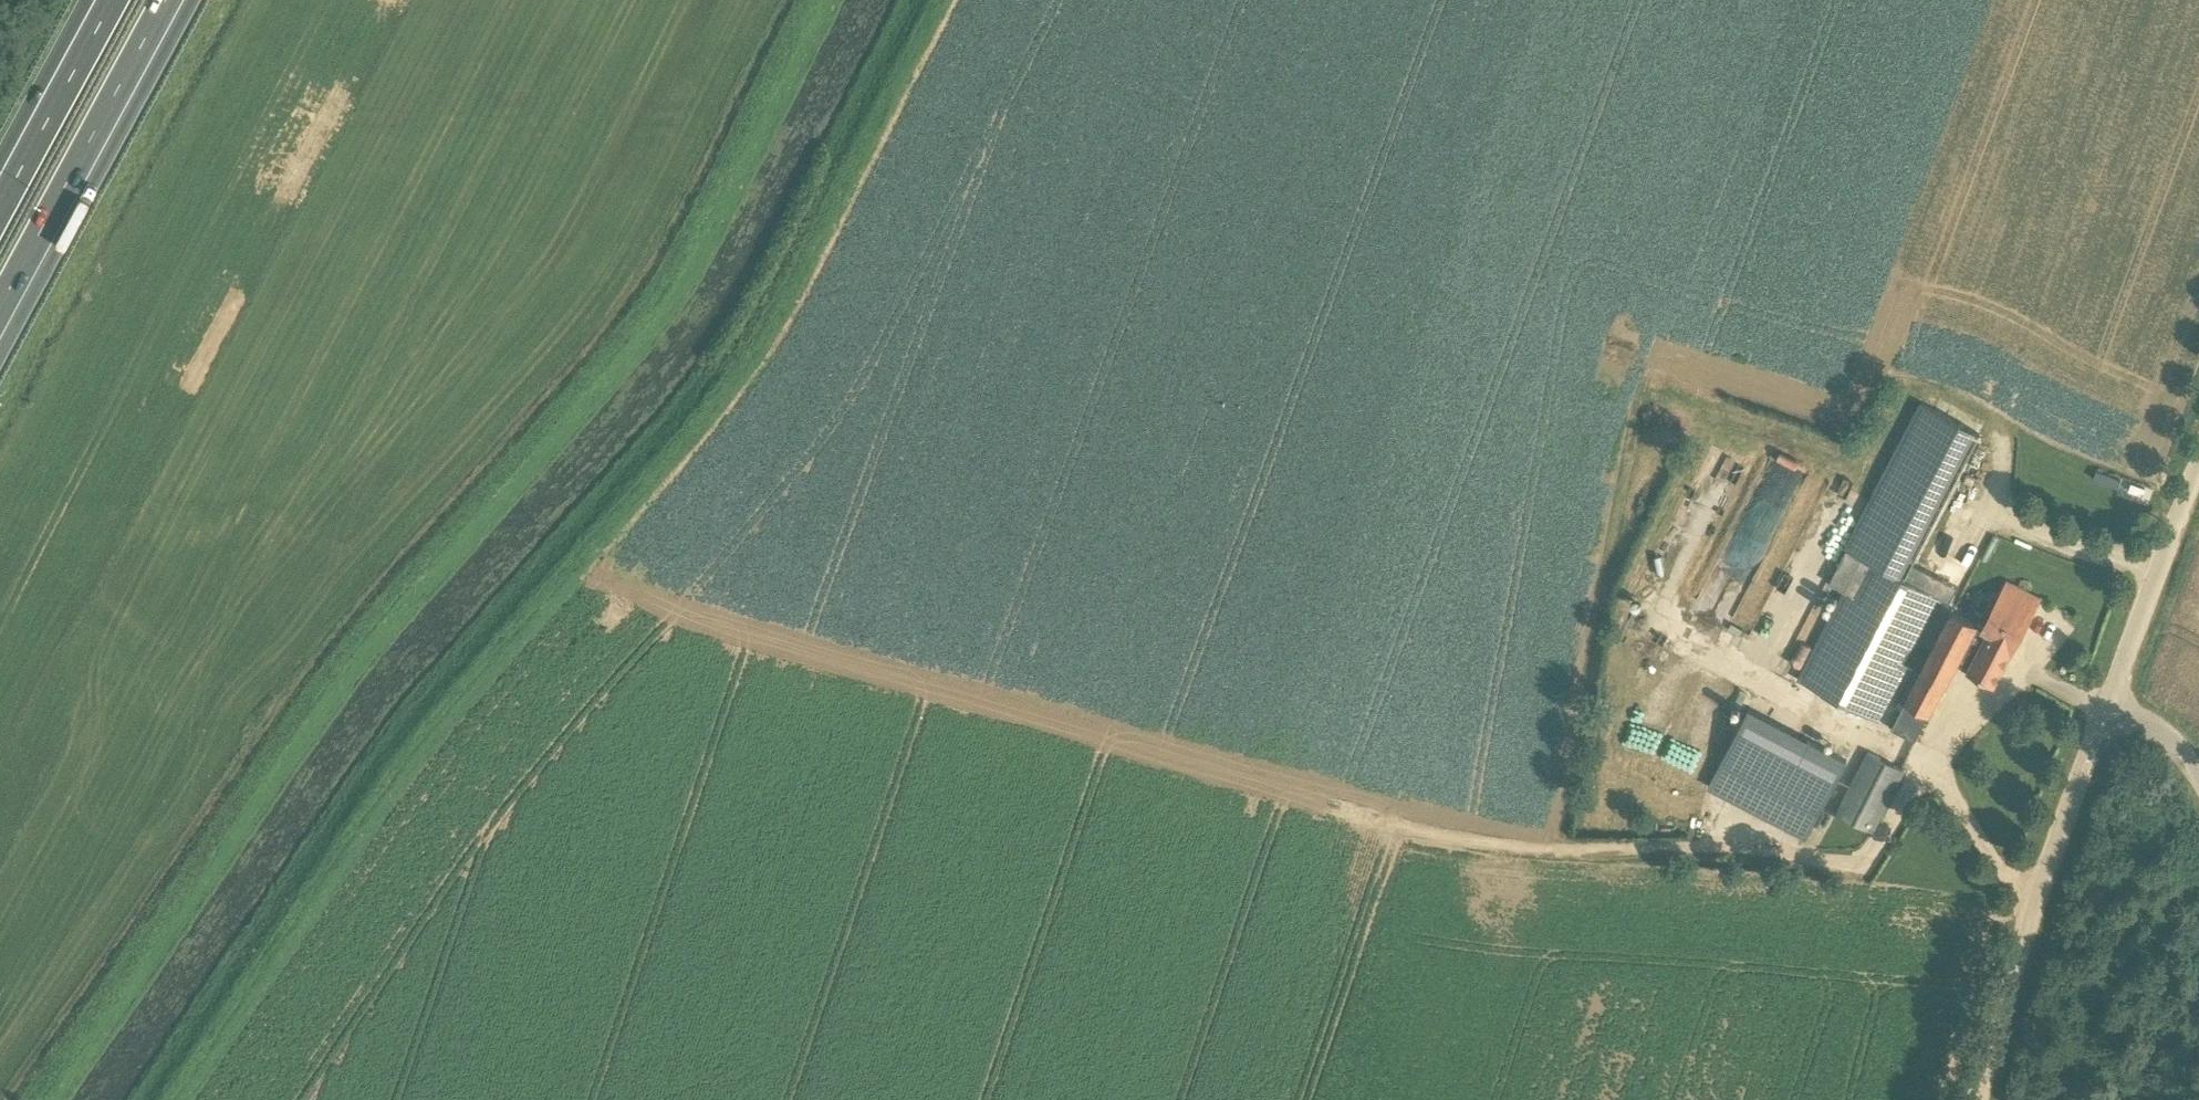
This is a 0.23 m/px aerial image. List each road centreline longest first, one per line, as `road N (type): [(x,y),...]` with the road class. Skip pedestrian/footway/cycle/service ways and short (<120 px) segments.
road 1 (unclassified): [(1986,1099),(2103,703)]
road 2 (motorway): [(0,322),(175,0)]
road 3 (unclassified): [(2103,703),(2198,451)]
road 4 (motorway): [(106,0),(0,195)]

